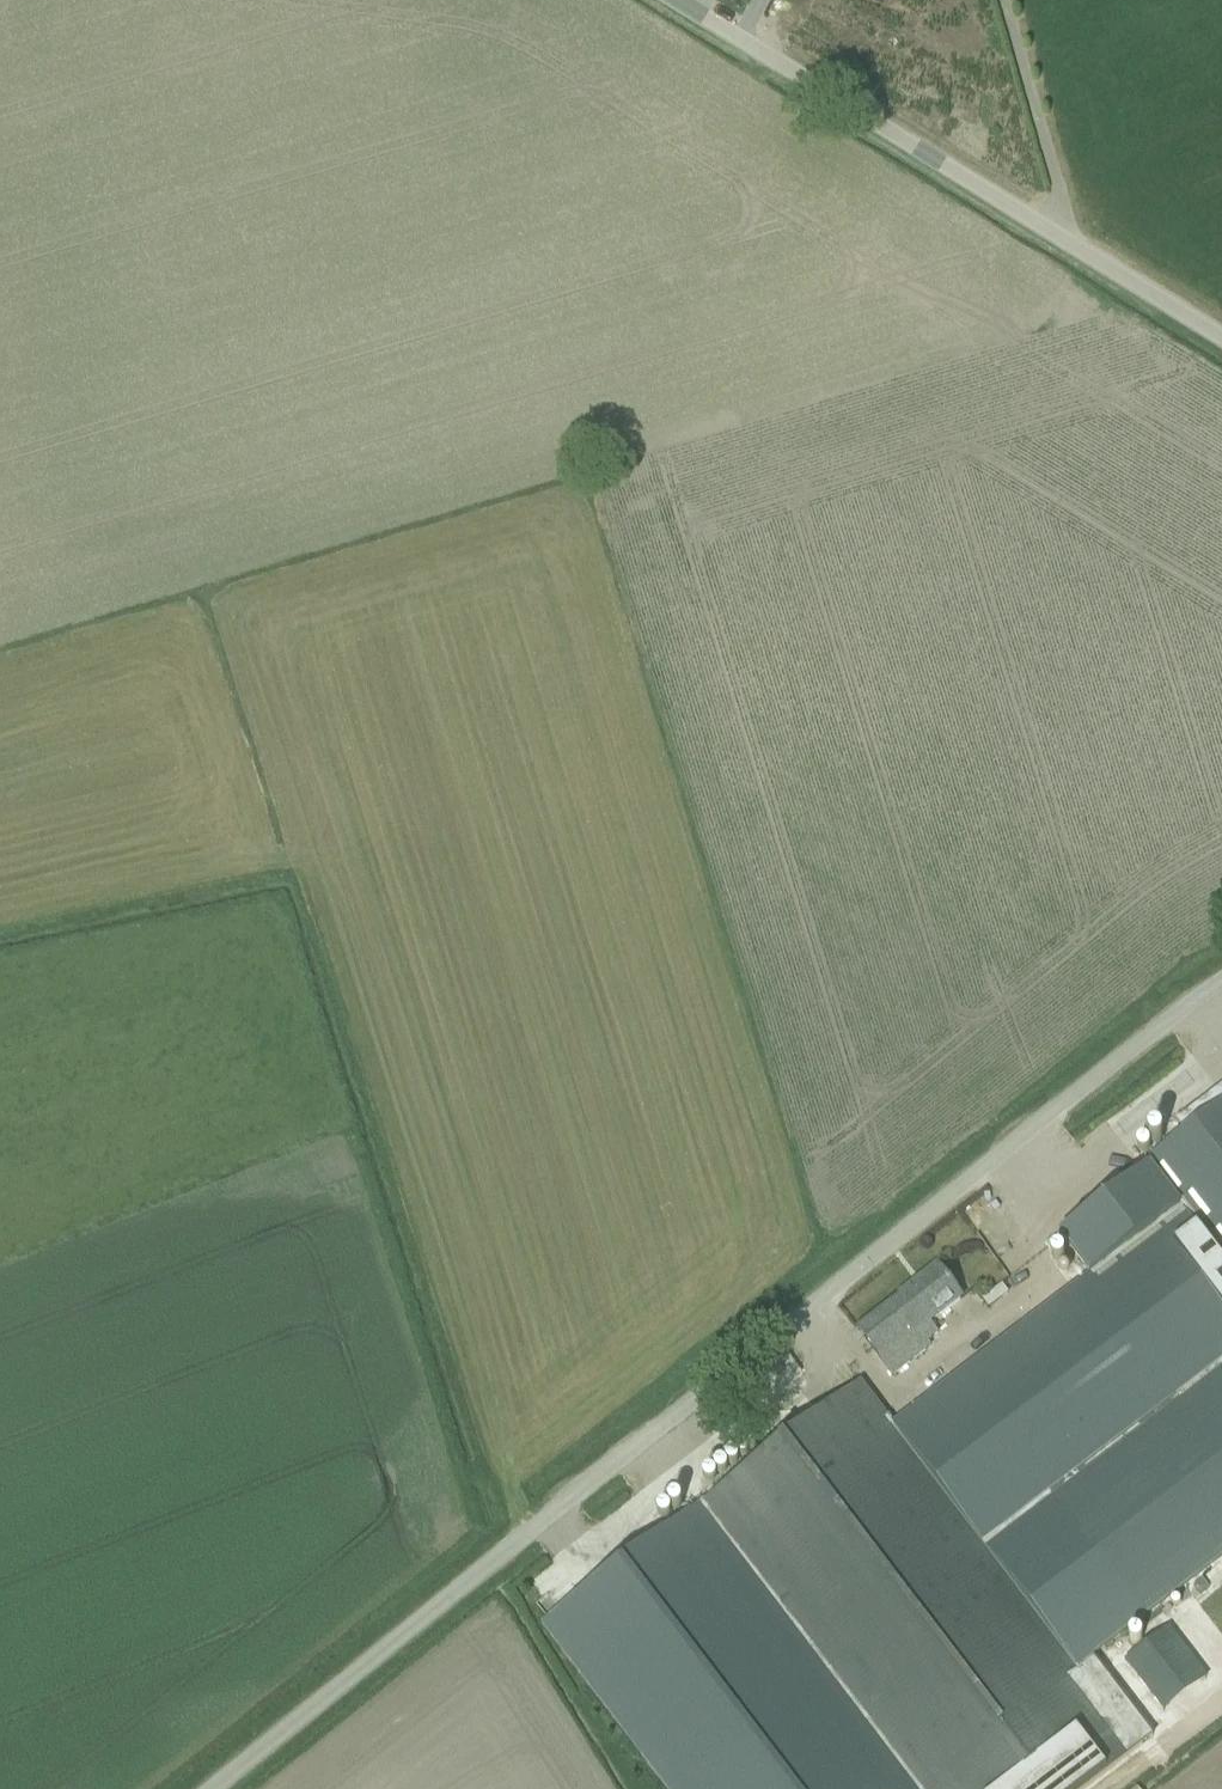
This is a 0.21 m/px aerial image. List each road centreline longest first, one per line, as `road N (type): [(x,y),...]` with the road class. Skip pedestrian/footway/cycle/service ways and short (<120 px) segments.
road 1 (unclassified): [(210,1788),(1221,981)]
road 2 (unclassified): [(1221,338),(676,0)]

